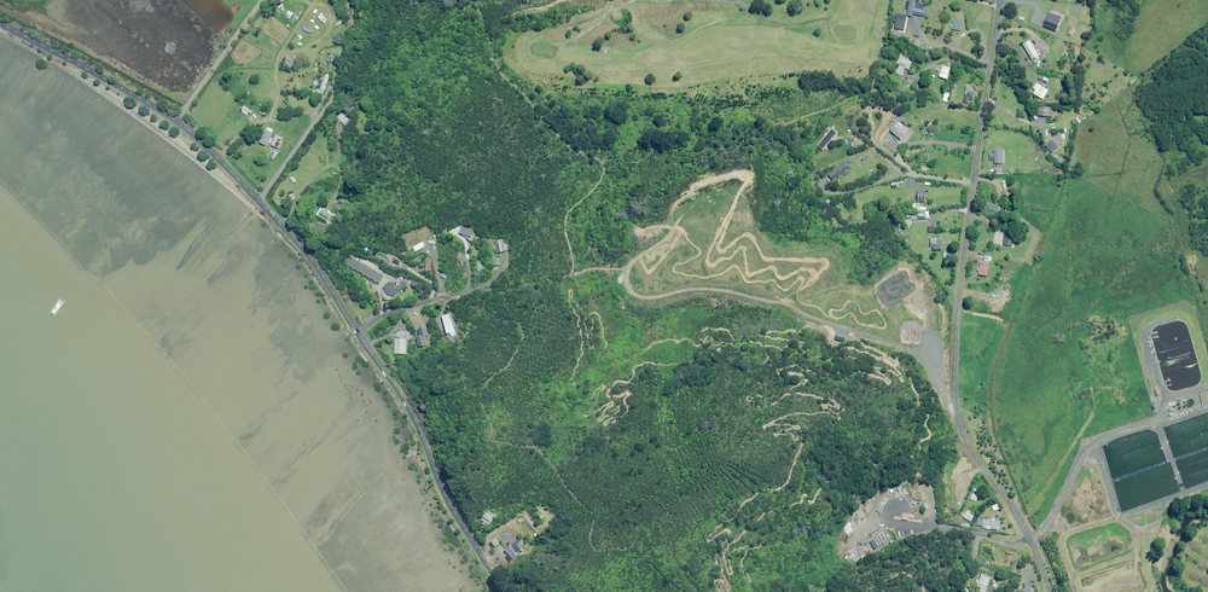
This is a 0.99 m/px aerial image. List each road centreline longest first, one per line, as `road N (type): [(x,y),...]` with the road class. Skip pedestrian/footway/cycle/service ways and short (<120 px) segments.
road 1 (residential): [(1001,0),(961,284),(955,397),(967,440),(1029,538),(1048,591)]
road 2 (tertiary): [(359,332),(300,241),(177,121),(0,23)]
road 3 (track): [(682,217),(630,264),(633,292),(650,297),(709,289),(788,304),(919,354),(957,412)]
road 4 (tertiary): [(505,591),(447,497),(405,401),(359,332)]
road 5 (residential): [(359,332),(390,312),(489,283),(506,262)]

